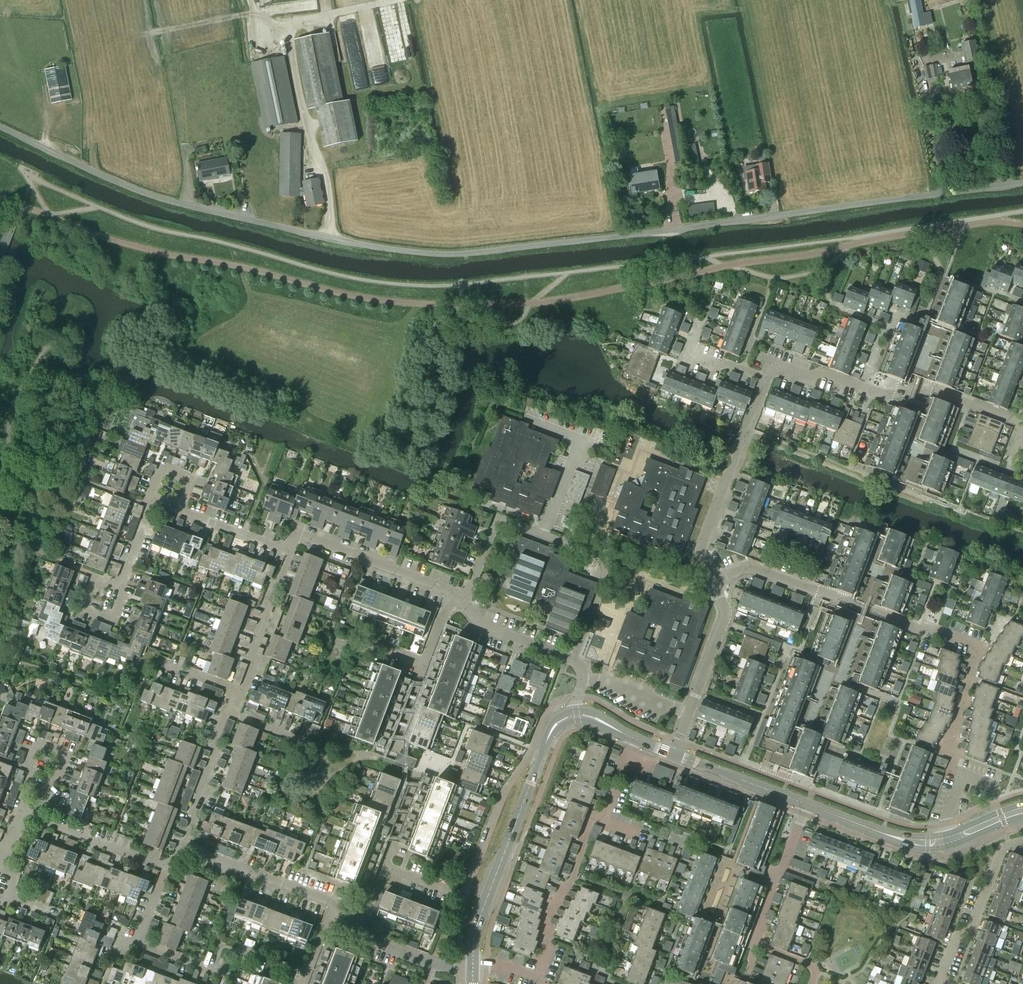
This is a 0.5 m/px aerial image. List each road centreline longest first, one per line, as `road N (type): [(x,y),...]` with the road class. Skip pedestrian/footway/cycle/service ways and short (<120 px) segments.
road 1 (unclassified): [(1022,181),(445,254),(389,250),(198,208),(134,189),(0,128)]
road 2 (residential): [(574,661),(610,566),(602,558),(498,518),(465,606)]
road 3 (tertiary): [(473,967),(477,927),(548,736),(576,715)]
road 4 (residential): [(1022,428),(927,389),(877,393),(771,363),(766,378)]
road 5 (residential): [(812,983),(817,971),(754,946),(806,805)]
road 6 (residential): [(917,630),(755,568),(713,582)]
road 7 (residential): [(963,776),(950,771),(951,737),(980,654),(917,630)]
road 8 (residential): [(673,754),(726,614),(713,582)]
road 9 (residential): [(603,818),(592,821),(574,878),(550,910),(539,979)]
road 10 (residential): [(459,600),(296,535)]
road 11 (residential): [(16,813),(41,745),(65,755),(40,822)]
road 12 (residential): [(939,980),(953,942),(972,931),(1001,852),(1022,843)]
road 13 (residential): [(713,582),(699,550),(746,430)]
road 14 (tertiary): [(806,805),(905,842),(953,840)]
road 15 (residential): [(242,694),(290,553)]
road 16 (residential): [(189,855),(225,713)]
road 17 (tertiary): [(673,754),(806,805)]
road 18 (residential): [(165,868),(40,822)]
road 19 (track): [(302,107),(289,42),(264,28),(249,0)]
road 20 (residential): [(574,661),(492,630),(465,606)]
road 21 (residential): [(473,967),(434,964),(358,932)]

